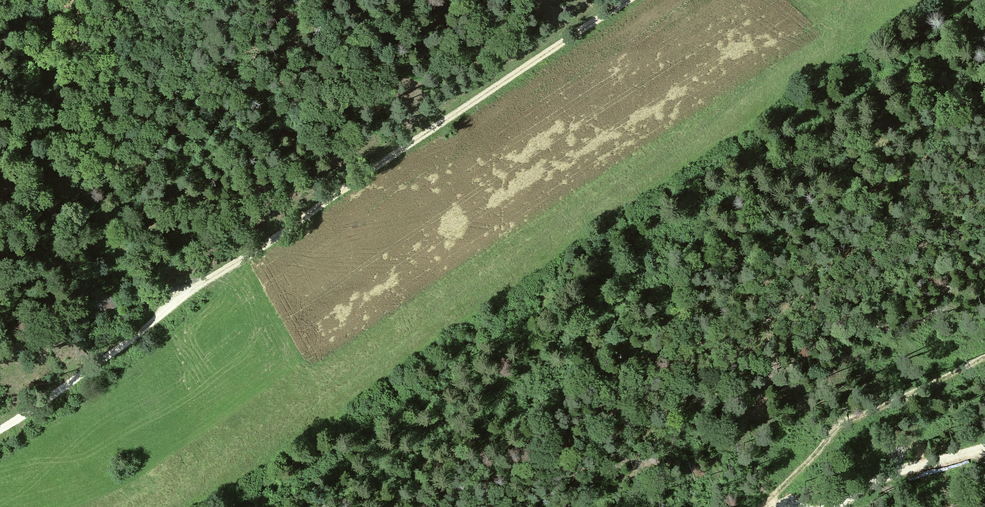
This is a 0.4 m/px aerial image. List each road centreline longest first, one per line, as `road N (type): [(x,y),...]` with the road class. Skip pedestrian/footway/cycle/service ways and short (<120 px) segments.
road 1 (track): [(630,0),(0,425)]
road 2 (track): [(150,325),(80,135),(46,71),(47,0)]
road 3 (track): [(763,506),(869,411),(984,351)]
road 4 (track): [(816,506),(904,468),(984,449)]

